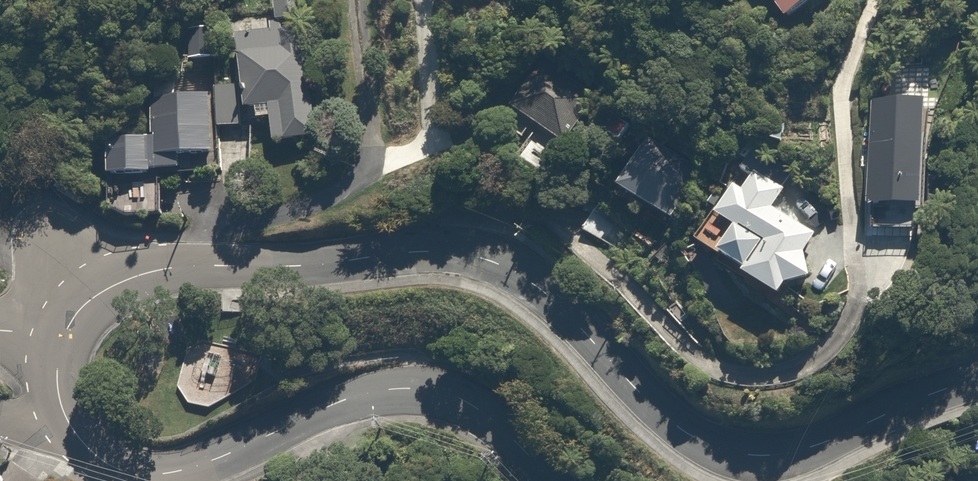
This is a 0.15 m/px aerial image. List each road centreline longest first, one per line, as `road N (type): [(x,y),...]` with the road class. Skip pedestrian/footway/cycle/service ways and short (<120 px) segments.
road 1 (residential): [(62,337),(119,291),(172,273),(467,256),(526,277),(666,427),(726,458),(781,462),(977,384)]
road 2 (residential): [(553,480),(473,405),(414,388),(341,403),(192,467),(138,480)]

